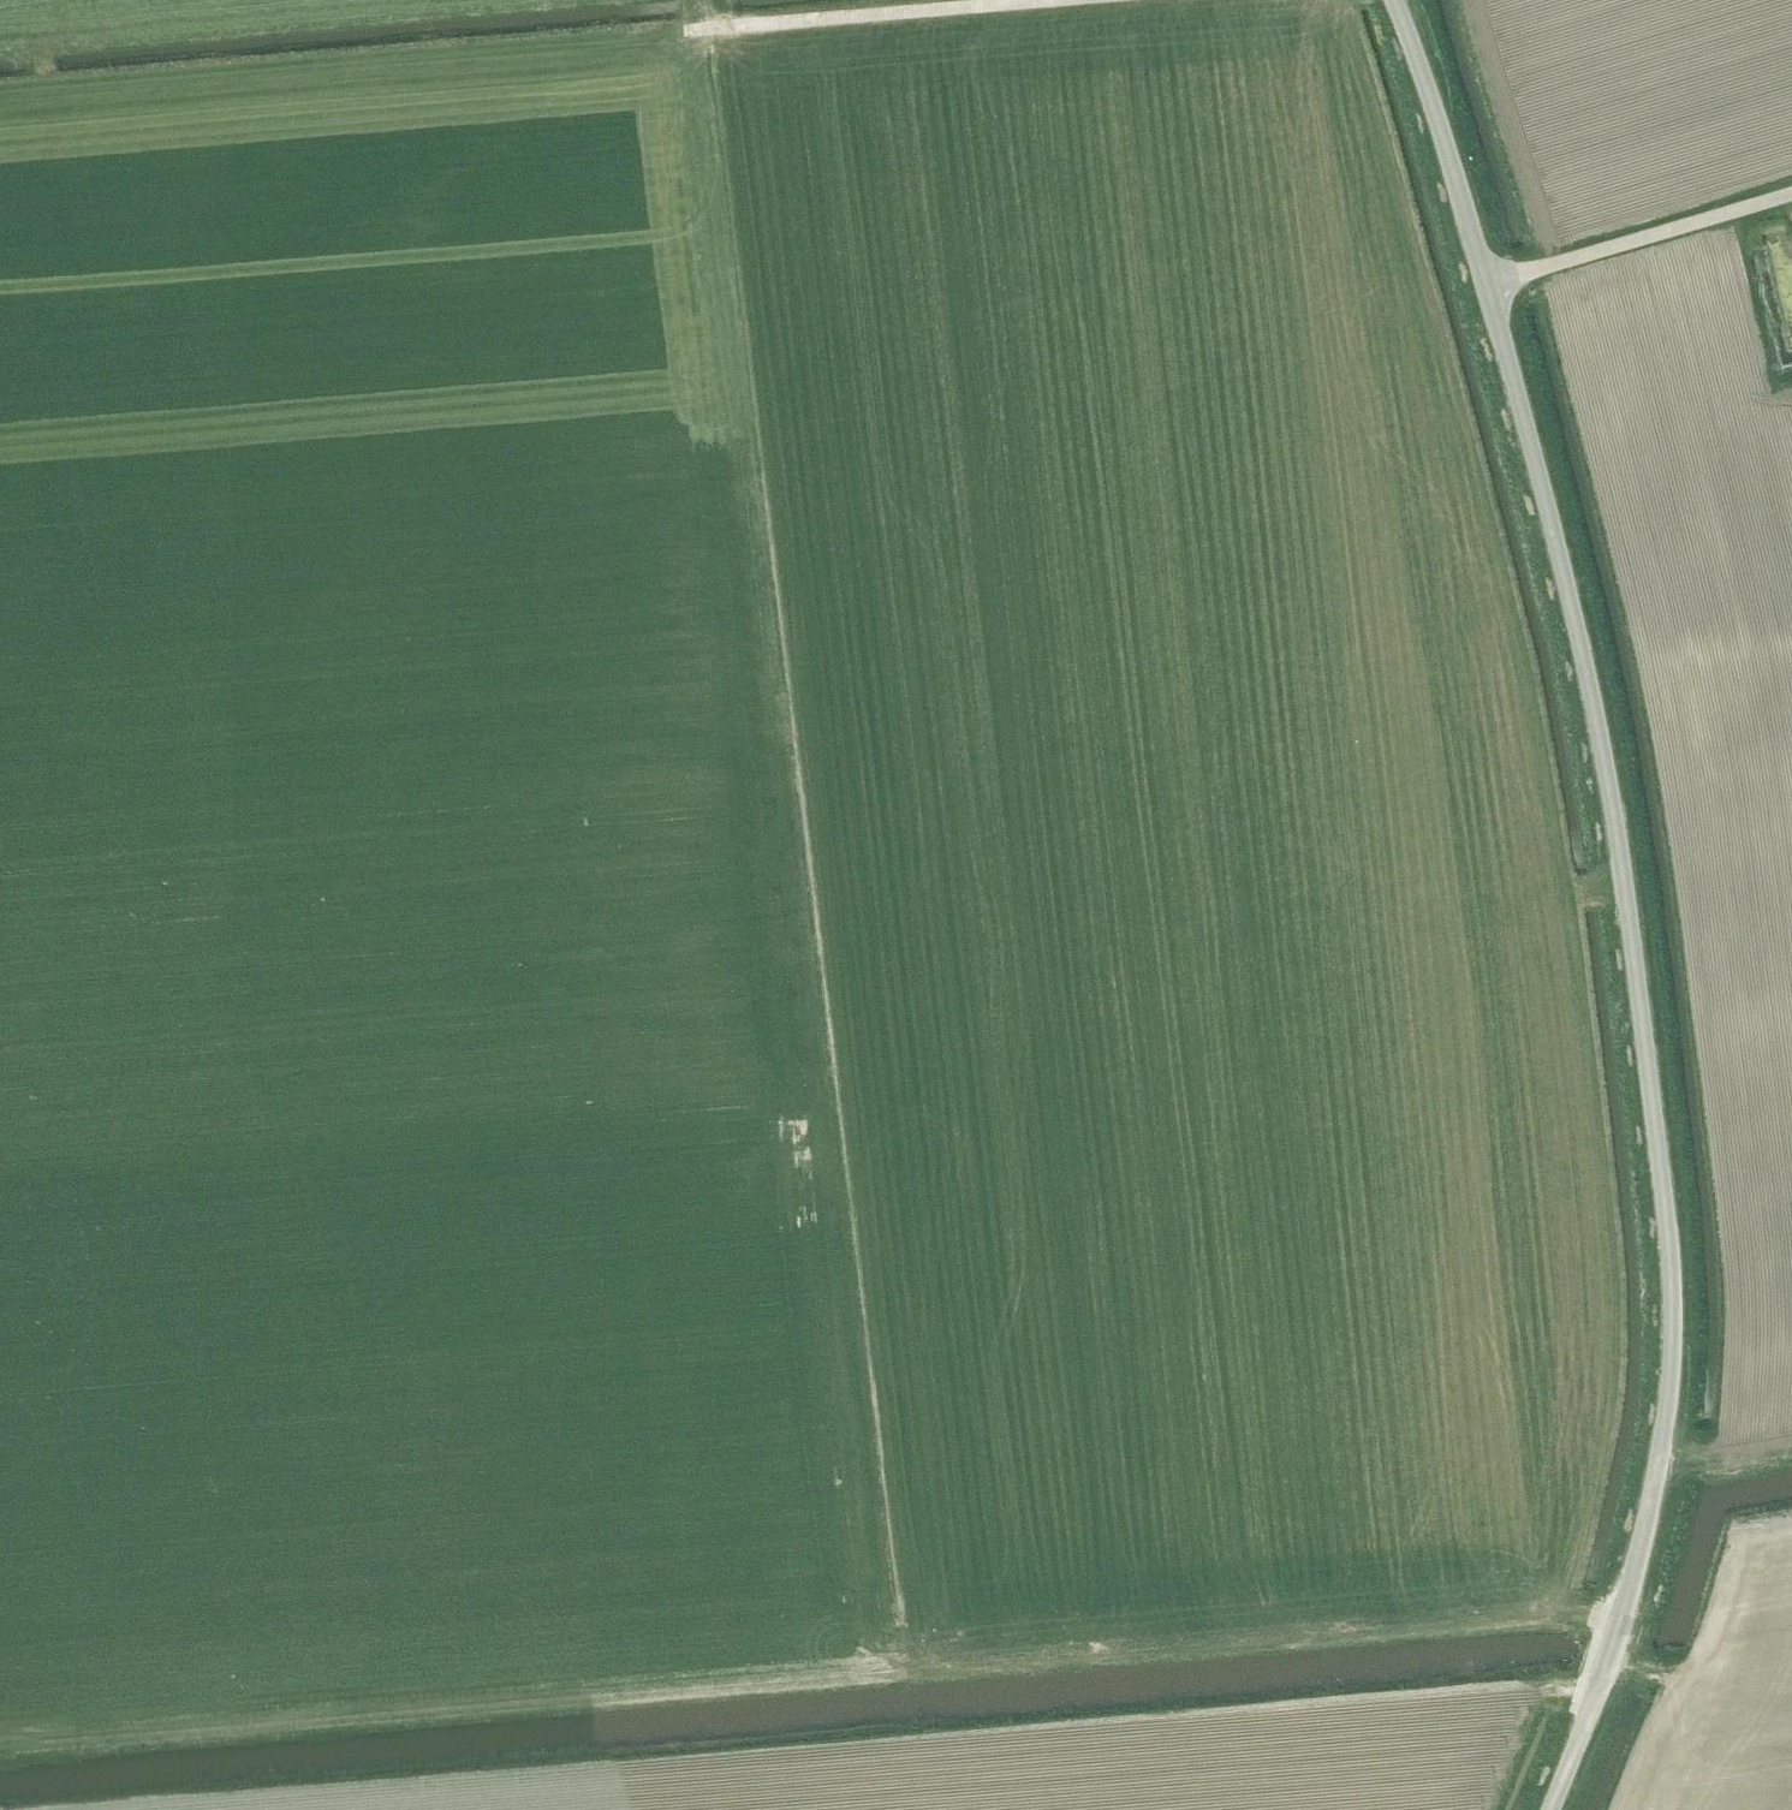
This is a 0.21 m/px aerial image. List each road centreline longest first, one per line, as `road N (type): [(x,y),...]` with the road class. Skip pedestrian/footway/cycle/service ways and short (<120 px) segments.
road 1 (unclassified): [(1550,1809),(1637,1561),(1667,1403),(1673,1282),(1614,820),(1573,609),(1452,165),(1395,0)]

